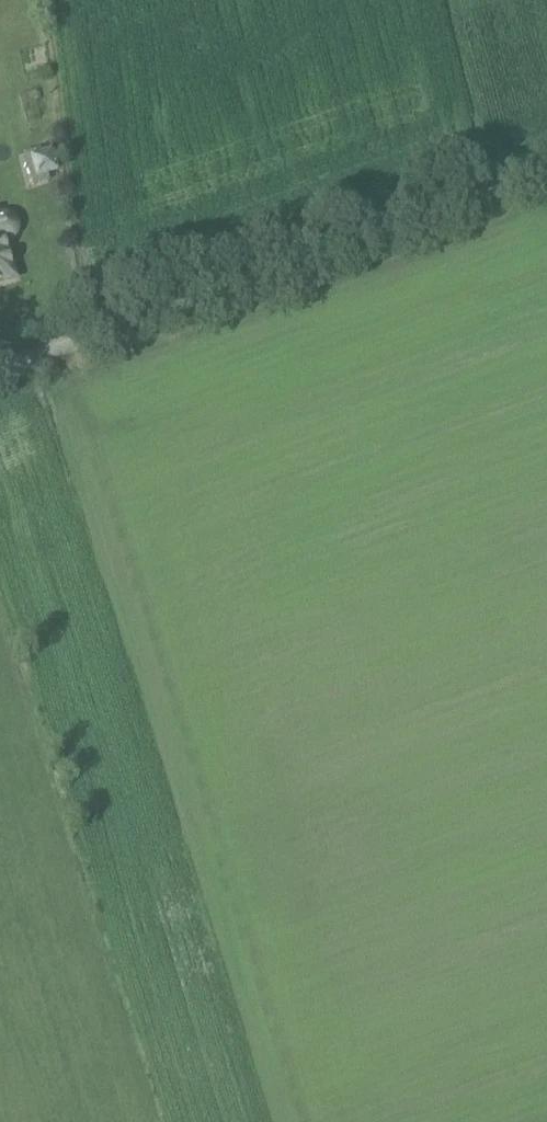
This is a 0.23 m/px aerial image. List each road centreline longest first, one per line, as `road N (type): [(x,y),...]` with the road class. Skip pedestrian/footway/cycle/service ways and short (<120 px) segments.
road 1 (track): [(546,168),(0,368)]

